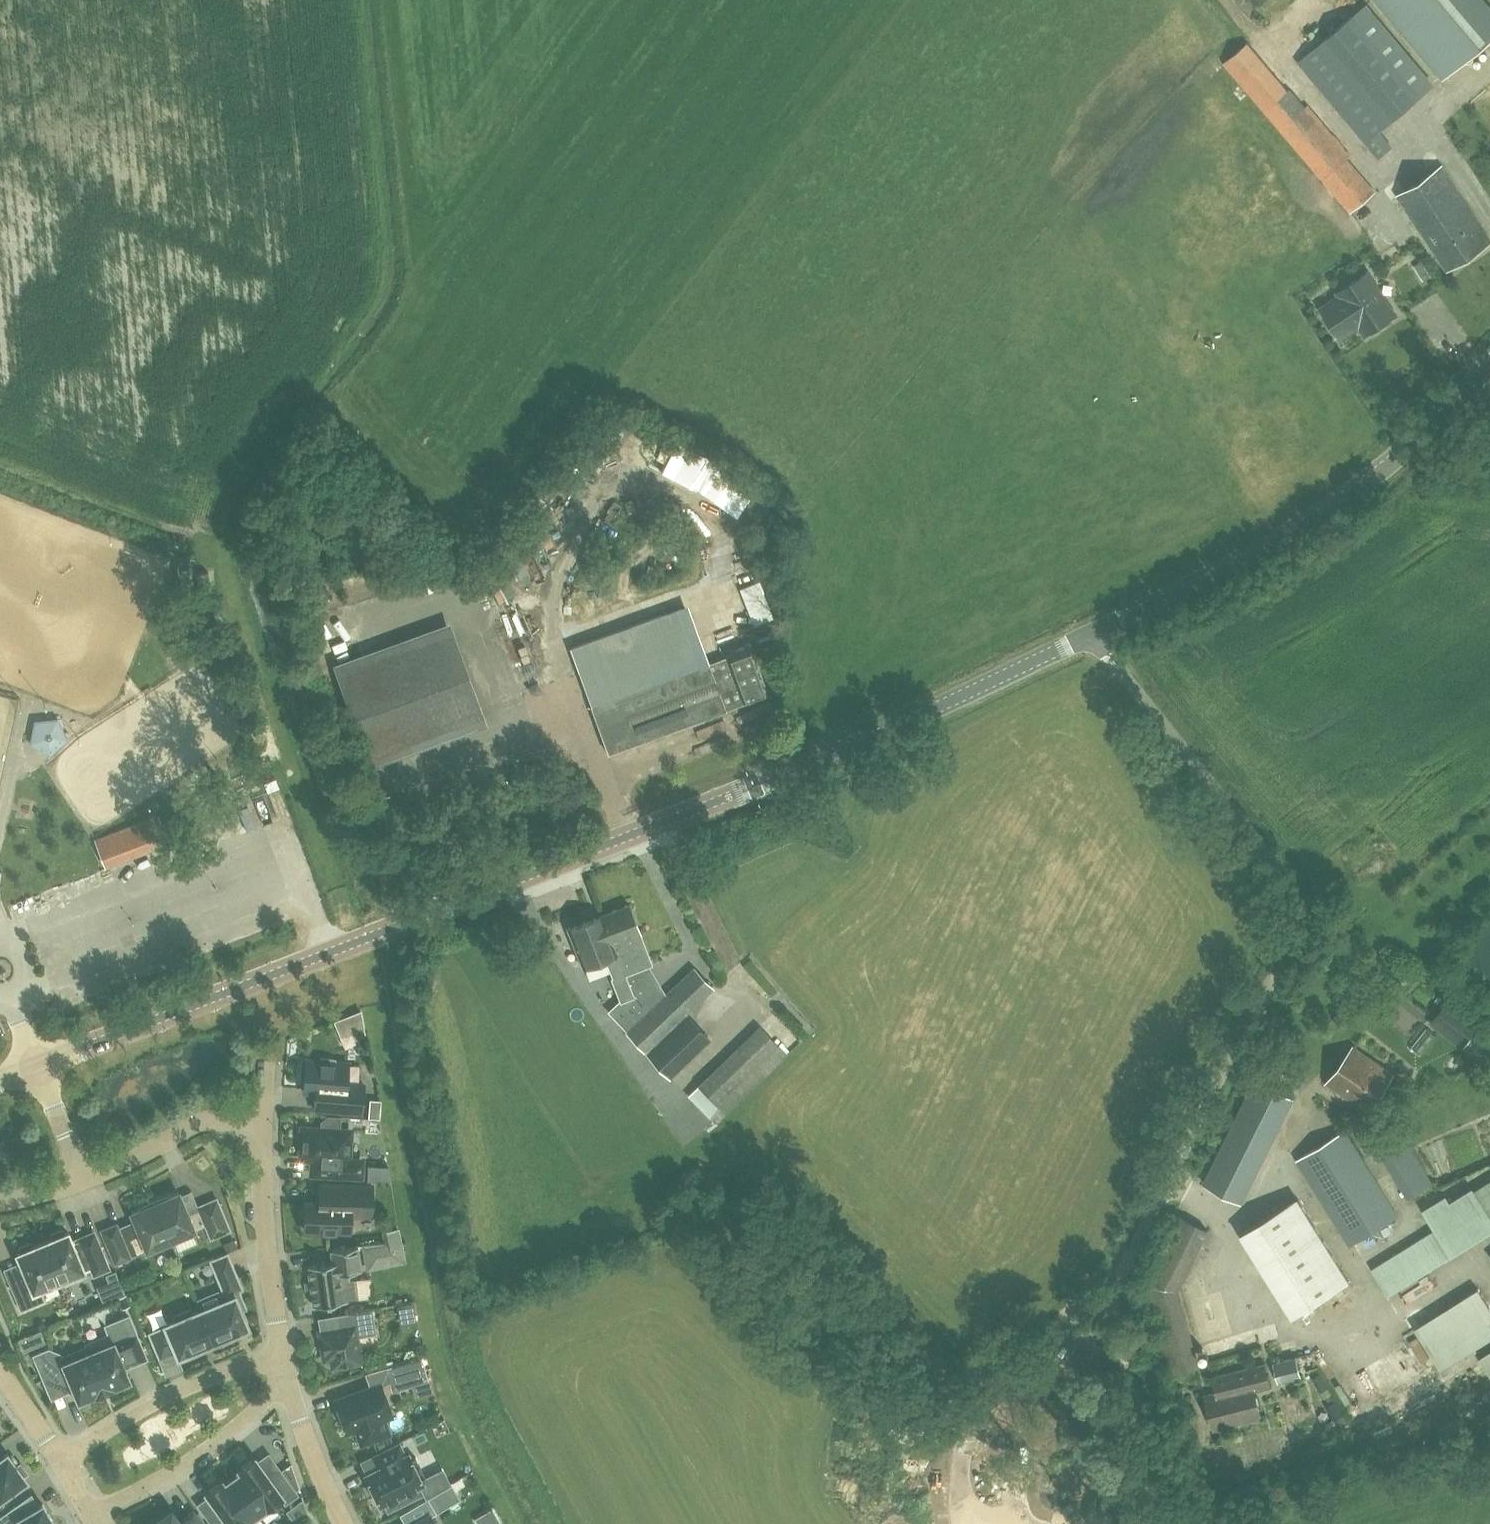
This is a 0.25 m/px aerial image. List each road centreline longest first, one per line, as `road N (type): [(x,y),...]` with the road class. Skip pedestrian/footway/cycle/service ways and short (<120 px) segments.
road 1 (tertiary): [(40,1069),(751,789),(1192,583),(1354,492),(1489,365)]
road 2 (residential): [(283,1353),(134,1416),(64,1464)]
road 3 (residential): [(90,1513),(190,1460),(289,1384)]
road 4 (residential): [(283,1353),(266,1177),(249,1130)]
road 5 (residential): [(249,1130),(203,1121),(80,1182)]
road 6 (residential): [(343,1523),(289,1384)]

